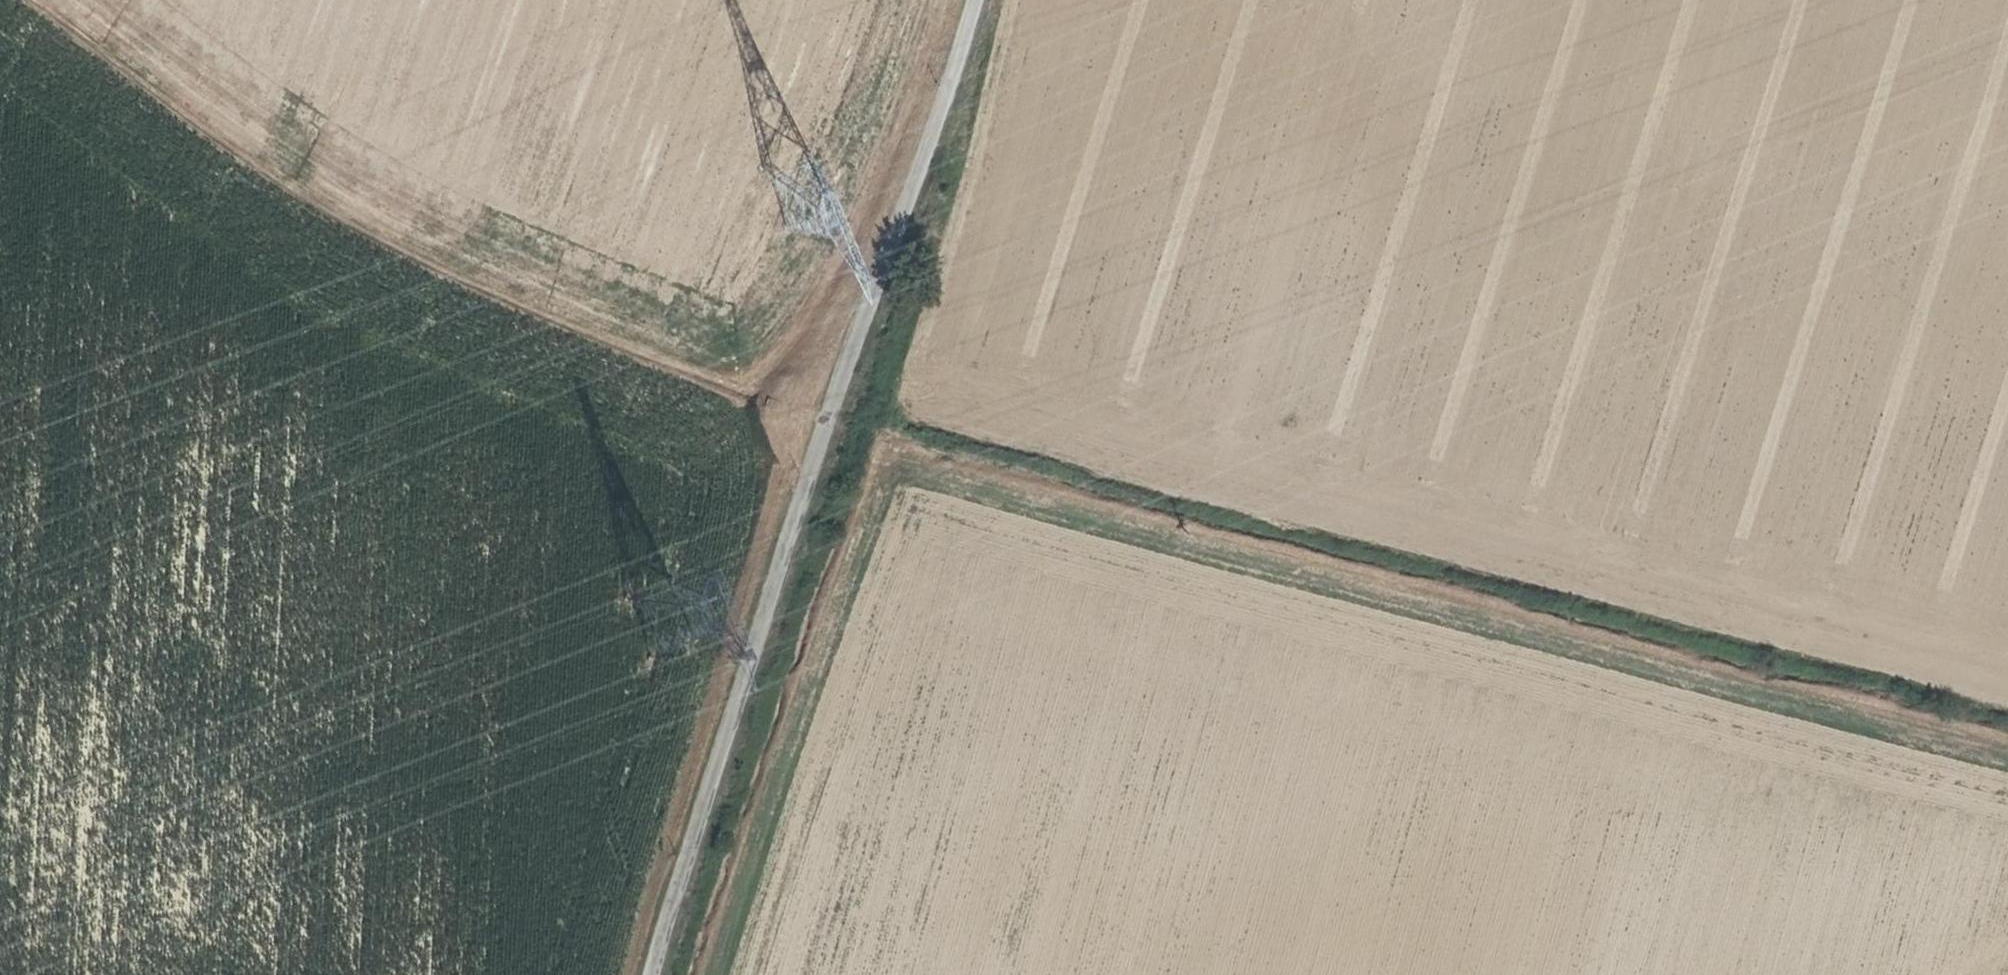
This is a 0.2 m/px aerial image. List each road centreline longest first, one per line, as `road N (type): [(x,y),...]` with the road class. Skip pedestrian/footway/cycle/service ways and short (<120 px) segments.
road 1 (unclassified): [(652,974),(823,427),(944,110),(976,0)]

